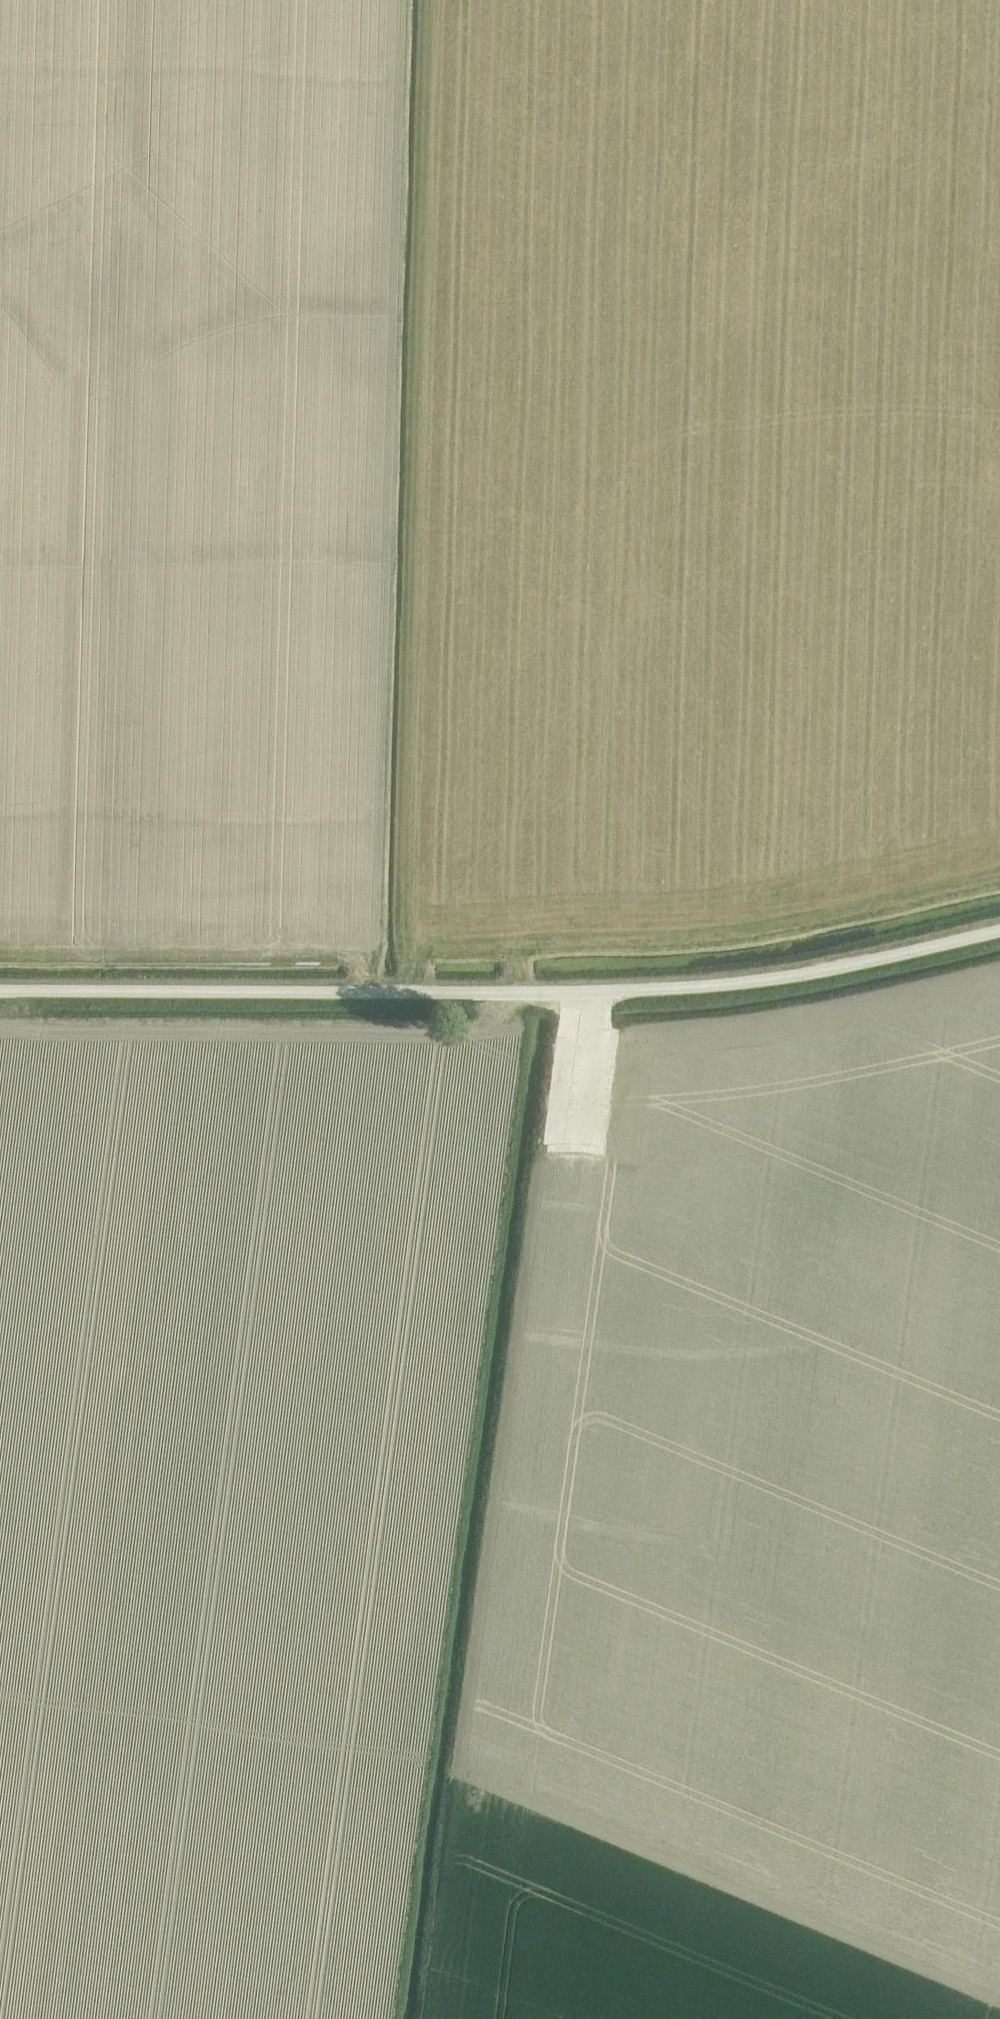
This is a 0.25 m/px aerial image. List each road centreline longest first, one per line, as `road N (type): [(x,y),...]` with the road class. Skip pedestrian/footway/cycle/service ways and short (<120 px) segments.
road 1 (unclassified): [(999,930),(710,986),(0,991)]

